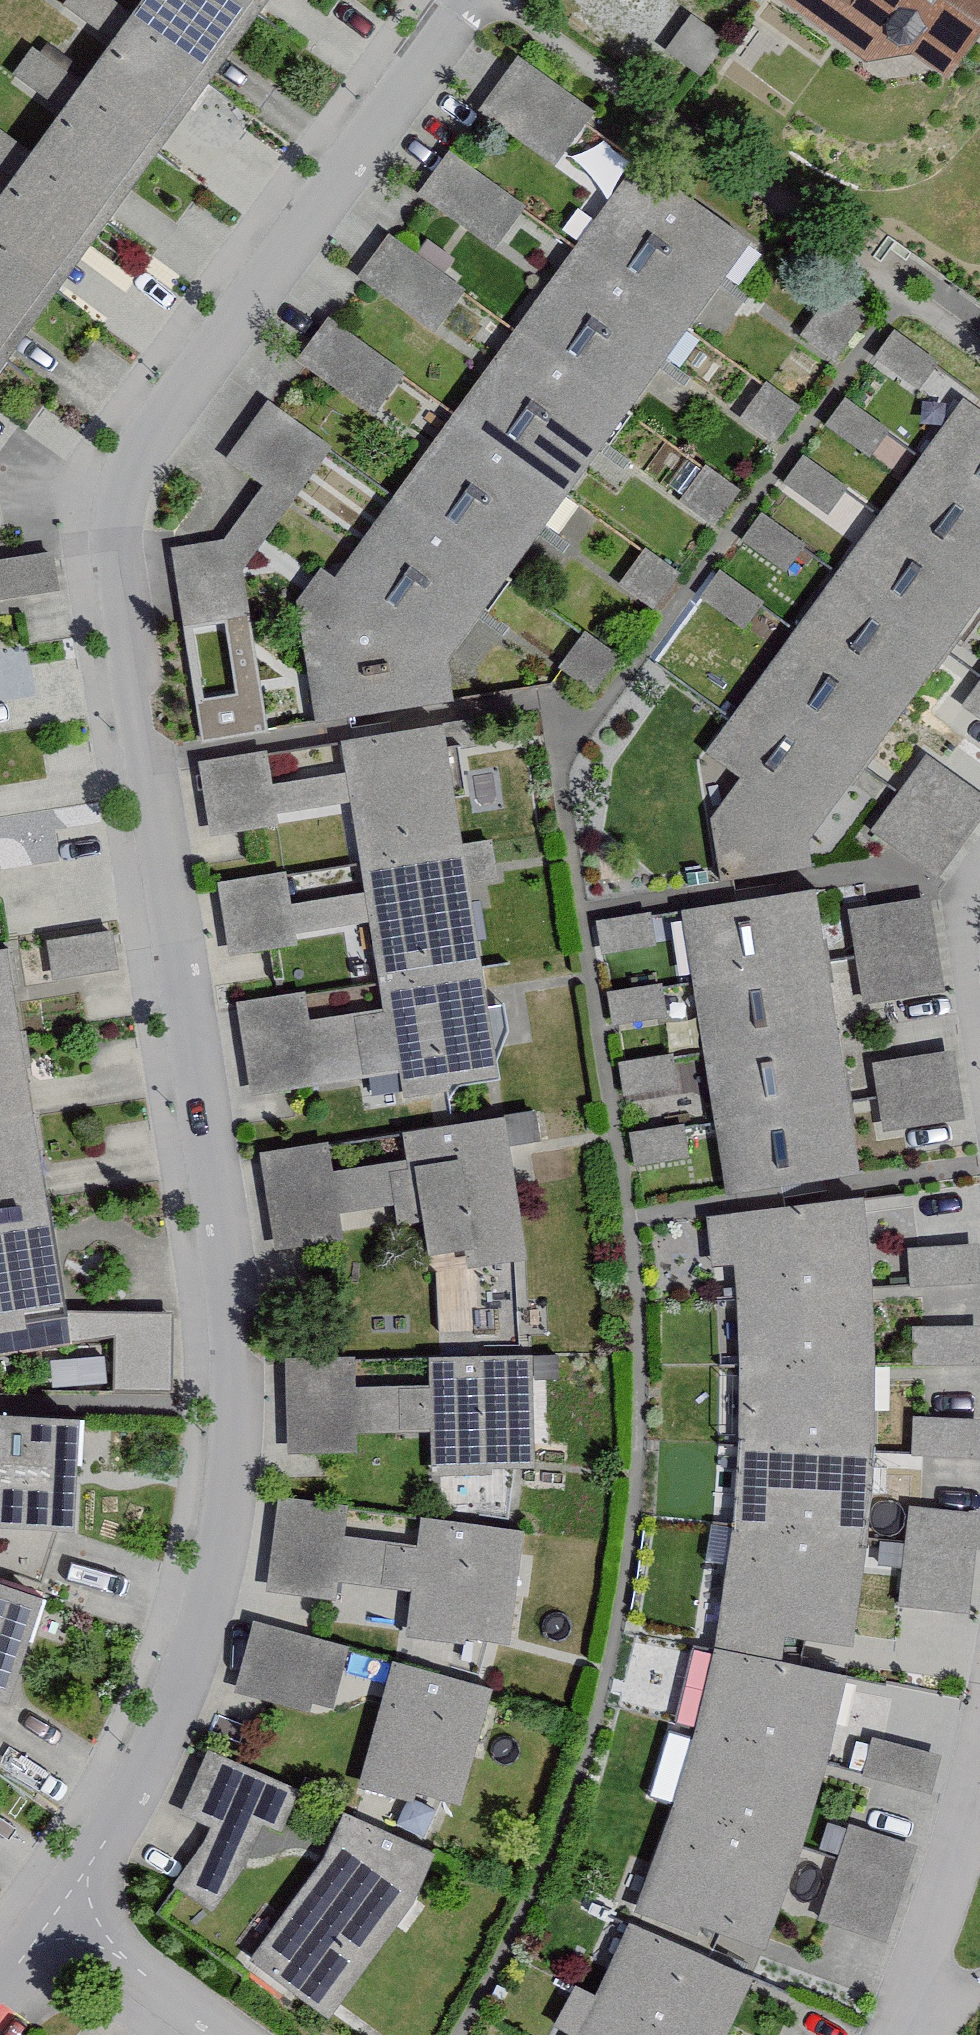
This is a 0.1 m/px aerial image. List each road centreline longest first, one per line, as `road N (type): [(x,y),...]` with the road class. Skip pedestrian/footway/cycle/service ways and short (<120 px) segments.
road 1 (residential): [(54,1915),(159,1730),(197,1613),(221,1420),(102,538),(138,438),(447,0)]
road 2 (residential): [(979,1771),(901,2034)]
road 3 (residential): [(217,2034),(54,1915)]

